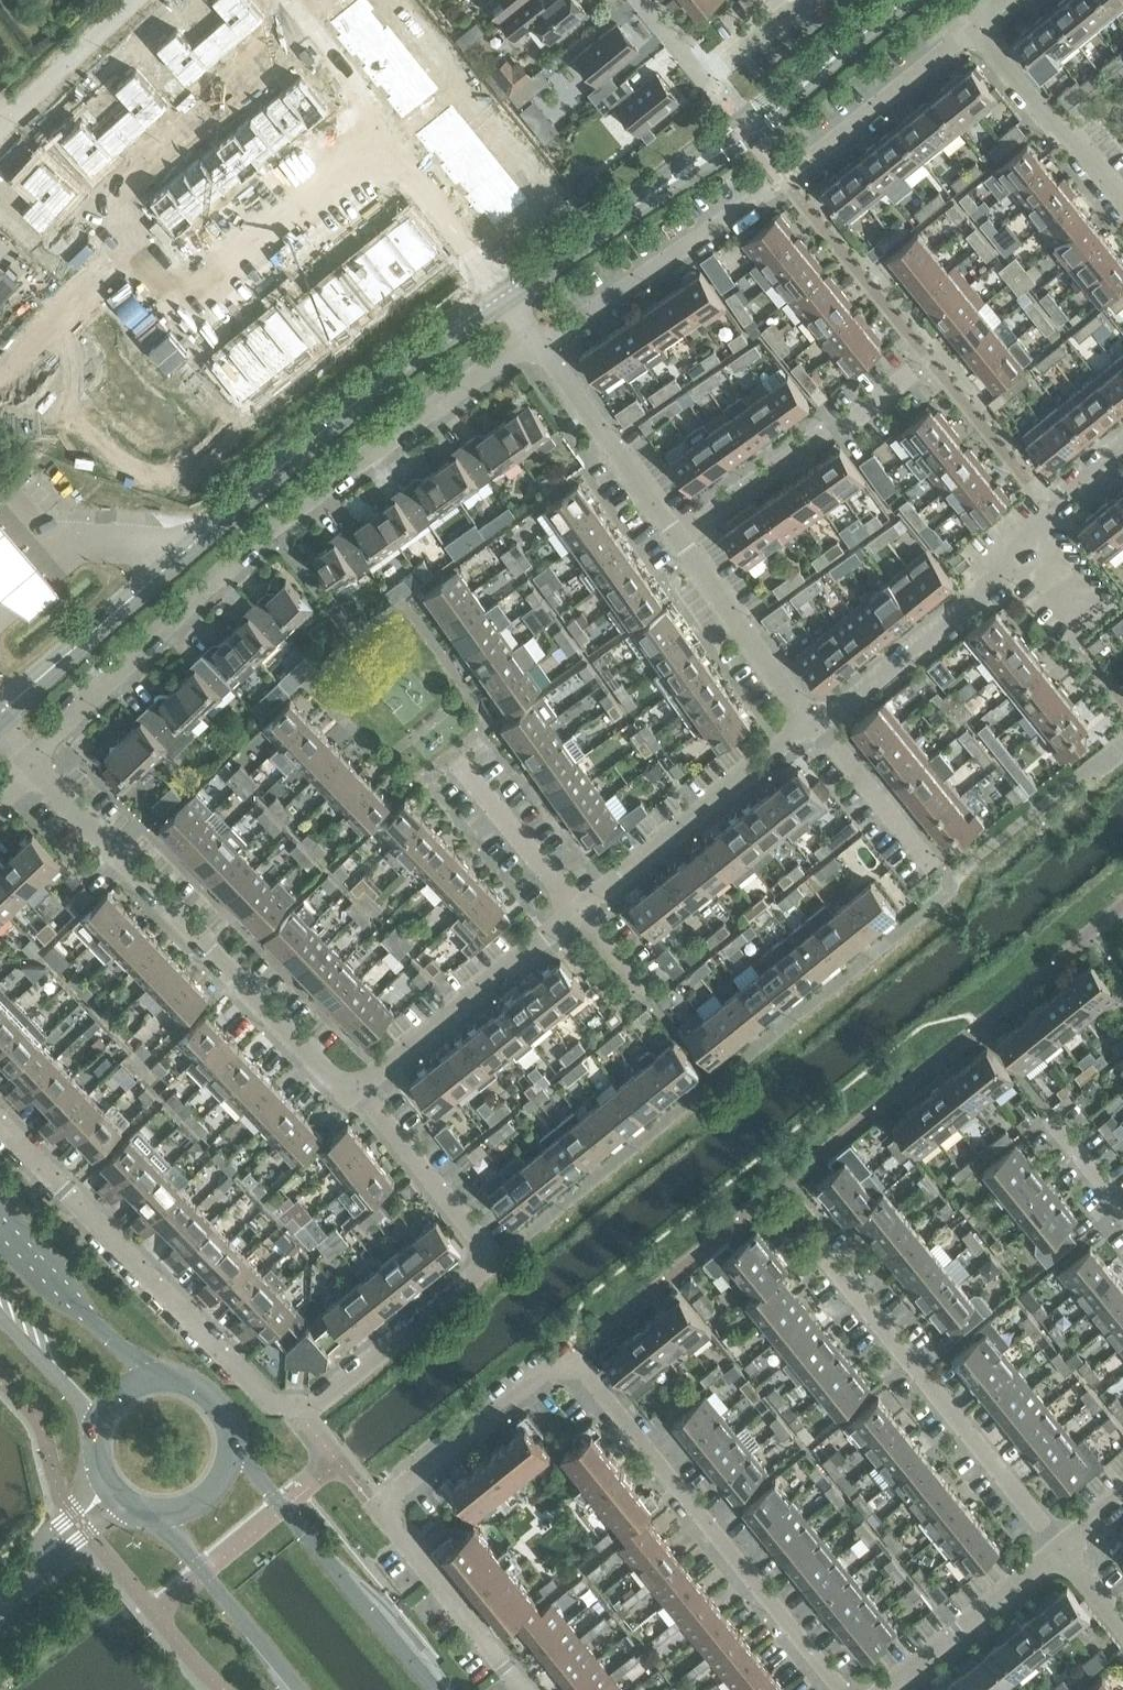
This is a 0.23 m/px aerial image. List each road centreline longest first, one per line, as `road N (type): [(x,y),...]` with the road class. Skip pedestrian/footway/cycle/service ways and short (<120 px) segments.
road 1 (residential): [(367,1091),(492,1258),(303,1406),(0,1120)]
road 2 (tertiary): [(0,721),(197,543),(506,294)]
road 3 (residential): [(35,764),(285,522),(396,437),(541,344)]
road 4 (residential): [(523,1689),(380,1508),(573,1357)]
road 5 (residential): [(35,764),(331,1073),(367,1091)]
road 6 (residential): [(844,1689),(573,1357)]
road 7 (residential): [(820,727),(994,575),(1049,506),(1122,447)]
road 8 (residential): [(1068,1555),(822,1255)]
road 9 (secondary): [(435,1689),(228,1435)]
road 10 (residential): [(139,328),(386,140)]
road 11 (residential): [(680,539),(930,361)]
road 12 (residential): [(583,909),(820,727)]
road 13 (residential): [(367,1091),(583,909)]
road 14 (residential): [(541,344),(767,193)]
road 15 (residential): [(680,539),(541,344)]
road 16 (residential): [(1122,208),(972,25)]
road 17 (residential): [(820,727),(680,539)]
road 18 (tertiary): [(506,294),(698,162)]
road 19 (secondary): [(151,1516),(301,1689)]
road 20 (secondary): [(170,1383),(121,1353),(0,1233)]
road 21 (residential): [(887,1689),(1068,1555)]
road 22 (residential): [(812,161),(972,25)]
road 23 (residential): [(583,909),(458,759)]
road 24 (residential): [(386,140),(506,294)]
road 25 (residential): [(944,877),(820,727)]
road 26 (unclassified): [(0,129),(139,0)]
road 27 (residential): [(284,0),(379,119),(386,140)]
road 28 (secondary): [(0,1314),(64,1381),(96,1436)]
road 29 (tertiary): [(797,85),(903,0)]
road 30 (secondary): [(151,1516),(194,1509),(211,1496),(224,1478),(228,1435)]
road 31 (tertiary): [(698,162),(751,139),(780,115),(797,85)]
road 32 (tertiary): [(797,85),(765,96),(698,162)]
road 33 (residential): [(704,78),(804,0)]

